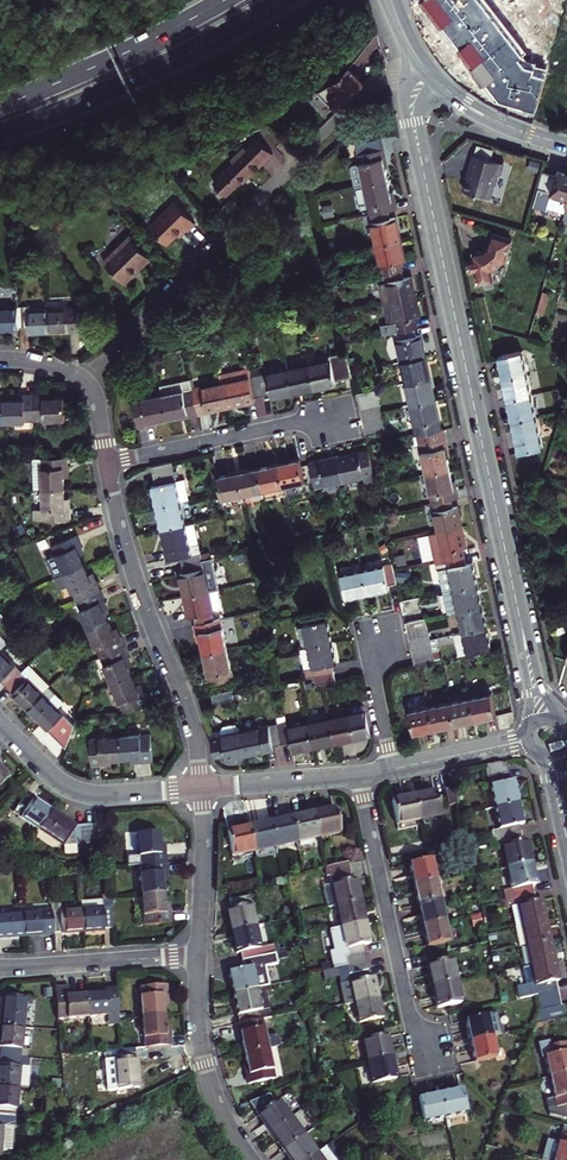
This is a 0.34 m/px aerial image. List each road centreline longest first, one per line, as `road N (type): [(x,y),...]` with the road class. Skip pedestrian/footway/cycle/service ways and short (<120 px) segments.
road 1 (tertiary): [(430,73),(413,98),(413,127),(540,716)]
road 2 (residential): [(82,379),(384,81),(430,73)]
road 3 (residential): [(107,465),(133,573),(193,727),(202,789)]
road 4 (trunk): [(0,136),(132,83),(286,0)]
road 5 (residential): [(358,776),(406,1002),(432,1058)]
road 6 (trunk): [(226,0),(97,68),(0,108)]
road 7 (residential): [(202,789),(80,793),(0,724)]
road 8 (residential): [(107,465),(328,417)]
road 9 (residential): [(251,1159),(204,1064),(198,955)]
road 10 (residential): [(198,955),(0,968)]
road 11 (residential): [(198,955),(202,789)]
road 12 (residential): [(358,776),(202,789)]
road 13 (residential): [(566,145),(486,116),(430,73)]
road 14 (residential): [(392,770),(371,664),(383,628)]
road 15 (residential): [(528,740),(392,770)]

